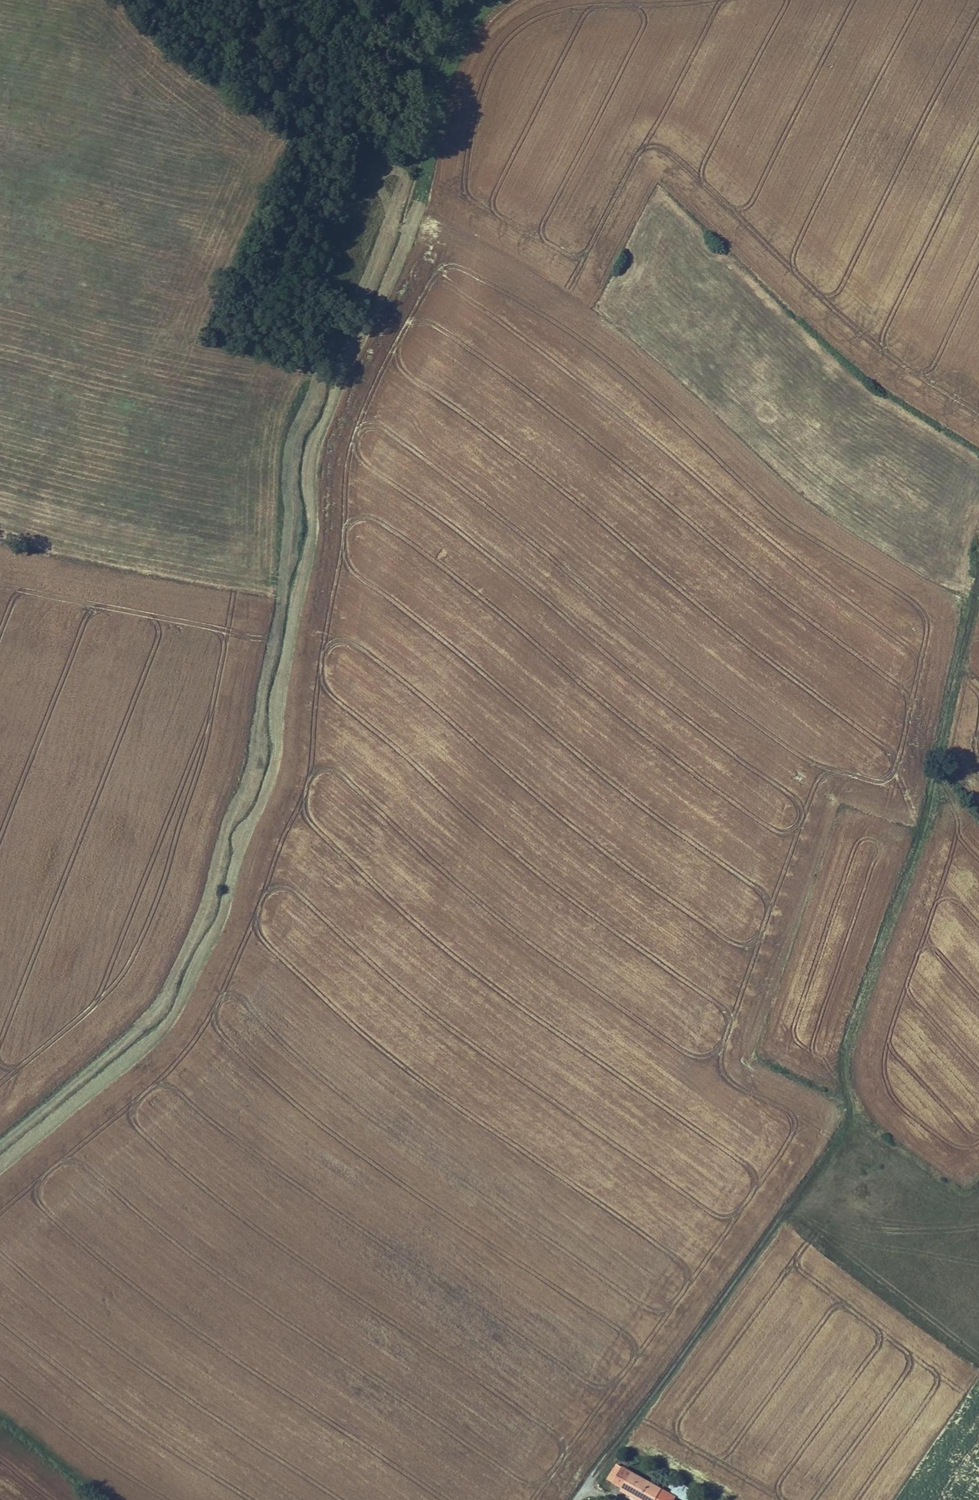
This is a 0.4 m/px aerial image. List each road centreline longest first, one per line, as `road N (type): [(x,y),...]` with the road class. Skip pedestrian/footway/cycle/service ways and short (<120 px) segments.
road 1 (track): [(978,561),(921,829),(846,1022),(846,1123),(584,1499)]

